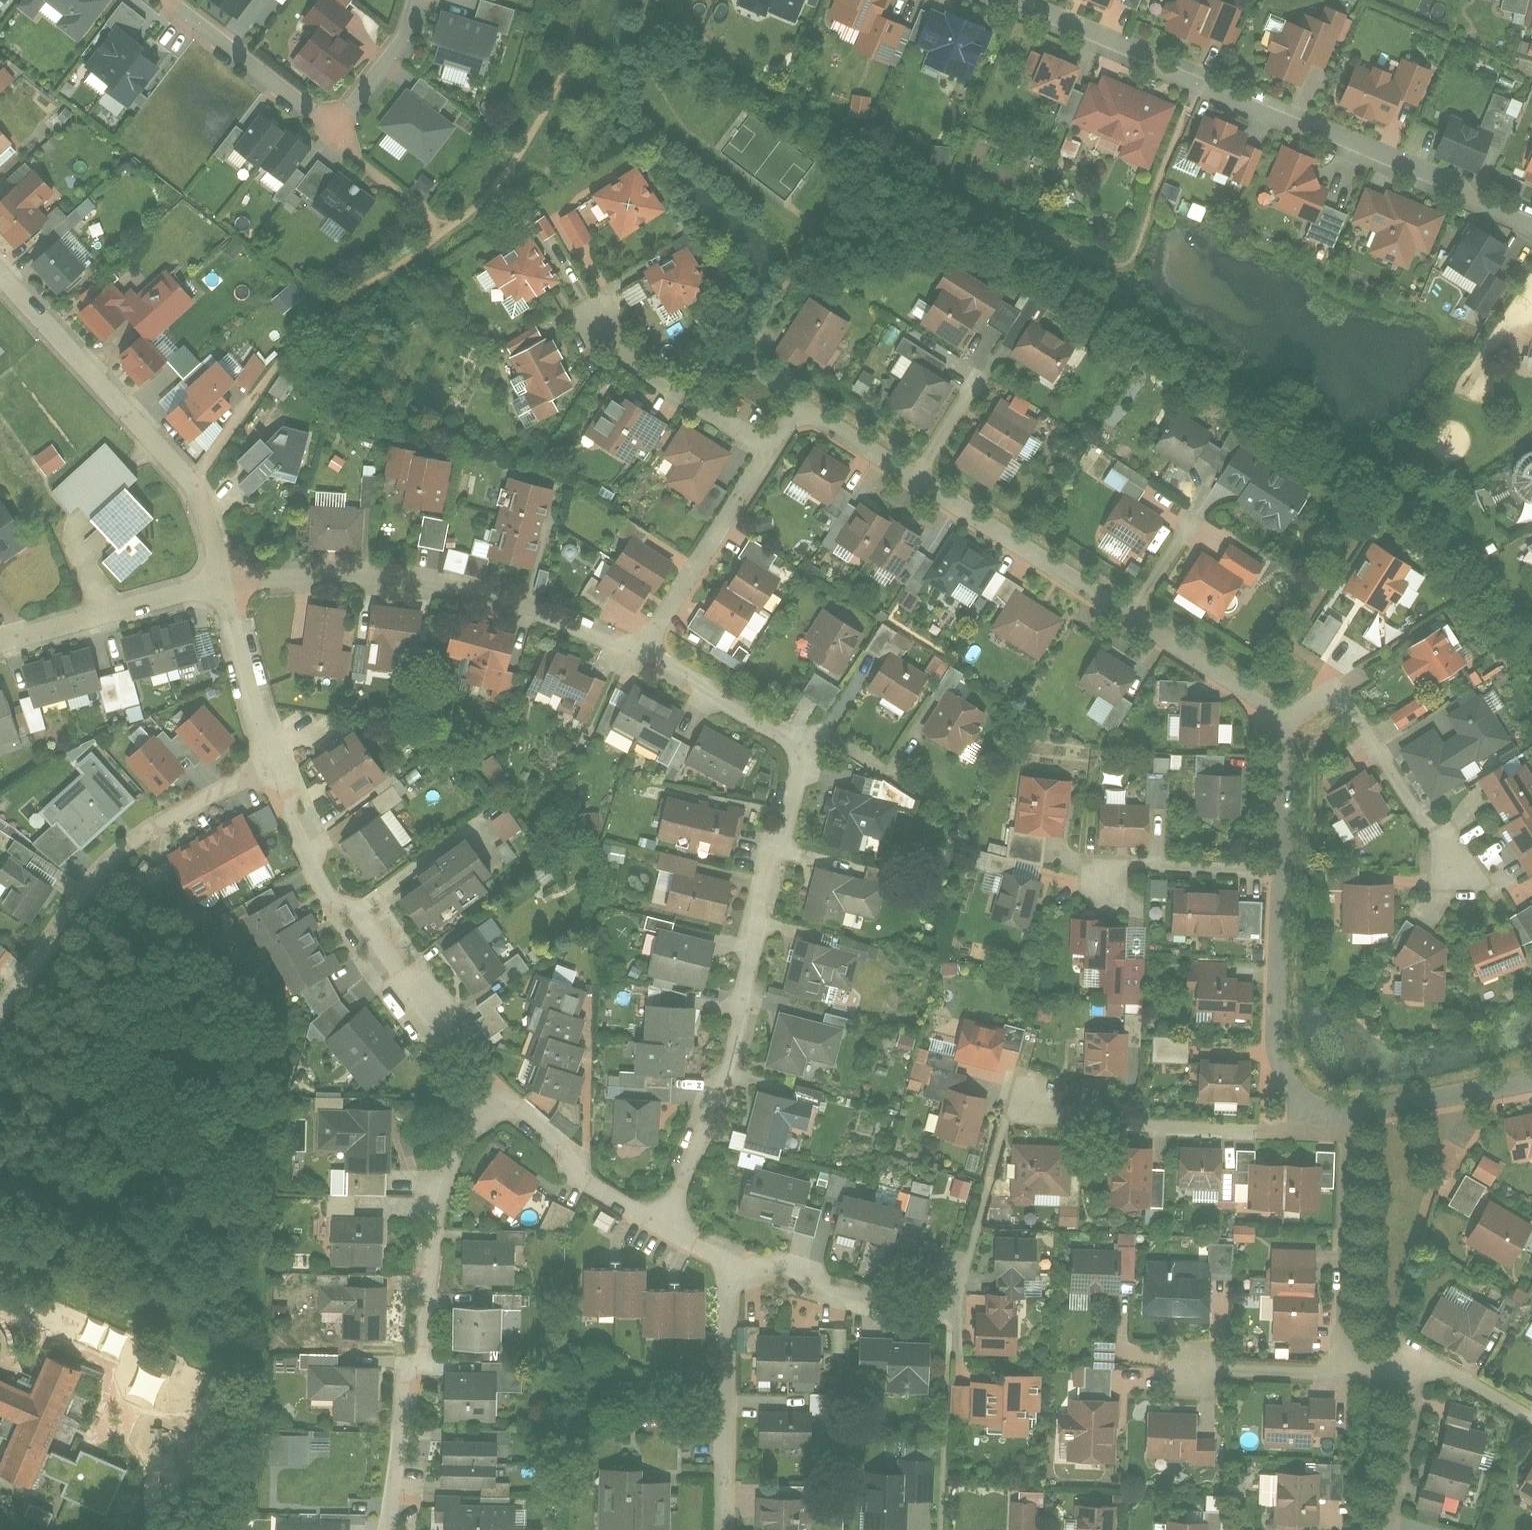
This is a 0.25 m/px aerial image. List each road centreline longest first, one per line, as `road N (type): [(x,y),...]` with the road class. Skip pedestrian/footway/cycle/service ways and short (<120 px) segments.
road 1 (residential): [(642,651),(777,724),(806,760),(729,1045),(665,1223)]
road 2 (residential): [(1531,218),(990,0)]
road 3 (residential): [(390,1529),(425,1210),(456,1141),(495,1098)]
road 4 (residential): [(222,584),(293,571),(440,581),(497,592),(642,651)]
road 5 (residential): [(269,764),(310,860),(342,888),(495,1098)]
road 6 (residential): [(0,266),(189,475),(211,516),(222,584)]
road 7 (residential): [(269,764),(192,798),(117,849),(0,1005)]
road 8 (residential): [(164,0),(312,115),(334,118),(357,106),(391,62),(422,0)]
road 9 (residential): [(1024,1101),(1298,1130),(1335,1127)]
road 10 (residential): [(1289,723),(1331,680),(1459,874)]
road 11 (residential): [(1335,1127),(1288,1081),(1275,1041),(1284,870)]
road 12 (residential): [(725,1529),(735,1265)]
road 13 (residential): [(1136,614),(919,479)]
road 14 (residential): [(919,479),(818,417),(790,424),(769,447),(704,411)]
road 15 (residential): [(1335,1127),(1348,1145),(1349,1366)]
road 16 (residential): [(0,643),(222,584)]
road 17 (residential): [(495,1098),(665,1223)]
road 18 (residential): [(1531,1070),(1335,1127)]
road 19 (residential): [(735,1265),(923,1295)]
road 20 (residential): [(1289,723),(1267,695),(1136,614)]
road 21 (residential): [(222,584),(269,764)]
road 22 (residential): [(1111,876),(1140,865),(1284,870)]
road 23 (residential): [(1177,1370),(1349,1366)]
road 24 (residential): [(1422,1366),(1386,1529)]
road 25 (residential): [(788,276),(704,411)]
road 26 (residential): [(642,651),(726,518)]
road 27 (residential): [(1284,870),(1289,723)]
road 28 (residential): [(704,411),(627,361),(601,334)]
road 29 (residential): [(1422,1366),(1455,1370),(1531,1416)]

